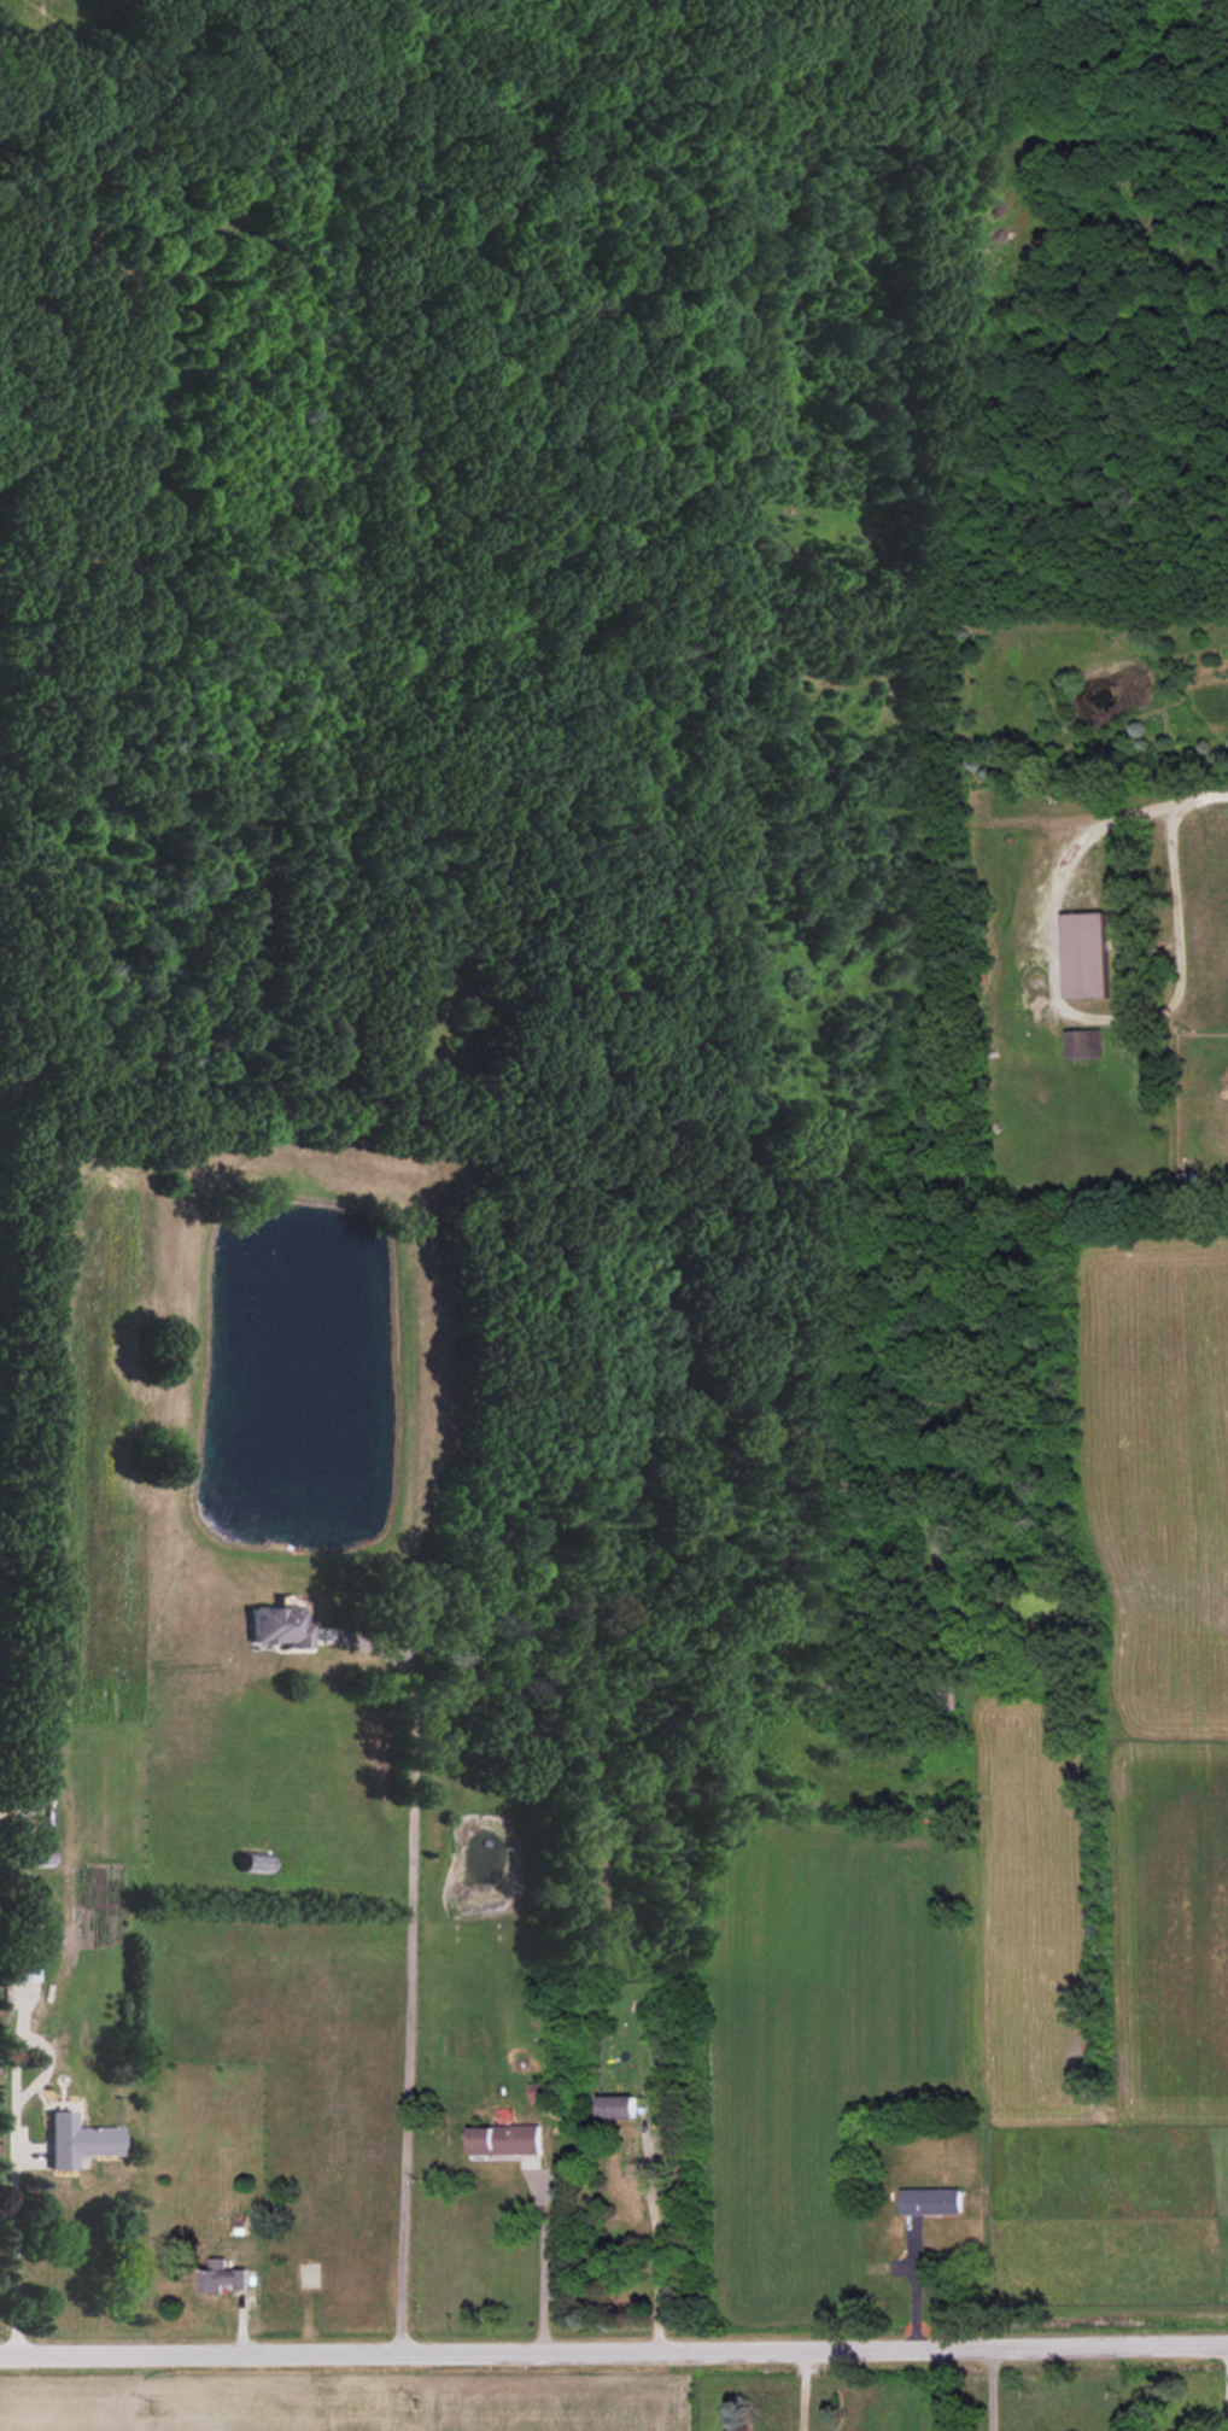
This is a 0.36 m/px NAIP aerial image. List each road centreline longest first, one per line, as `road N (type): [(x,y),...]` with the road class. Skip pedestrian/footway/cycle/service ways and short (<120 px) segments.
road 1 (residential): [(1227,2343),(0,2357)]

